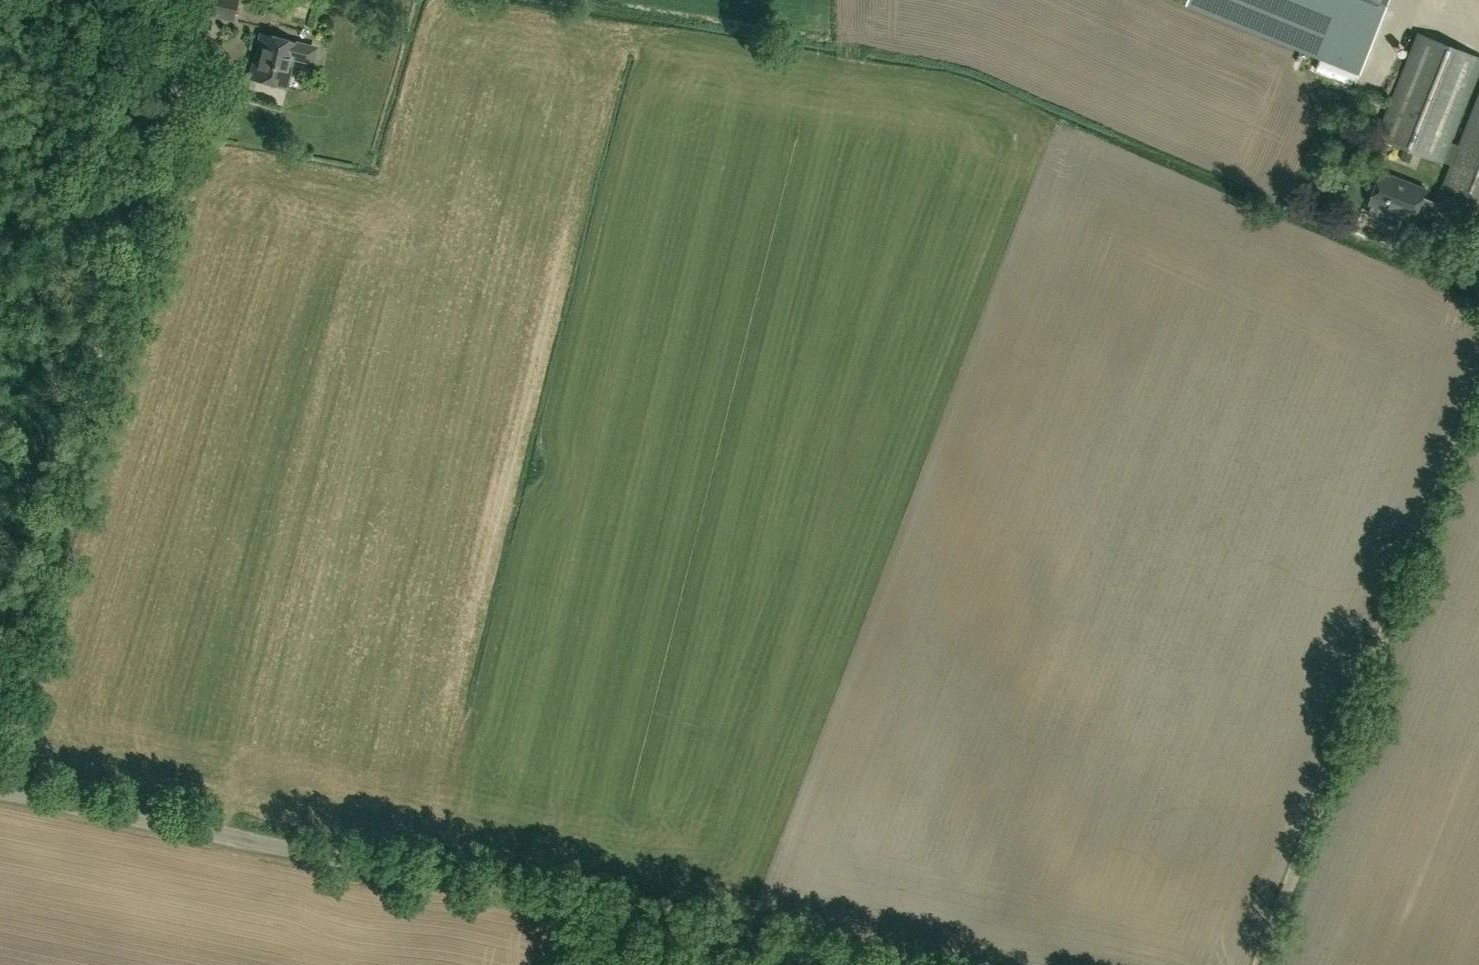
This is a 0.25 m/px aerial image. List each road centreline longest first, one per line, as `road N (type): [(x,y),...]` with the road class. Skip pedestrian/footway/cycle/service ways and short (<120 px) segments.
road 1 (unclassified): [(846,964),(543,894),(0,791)]

